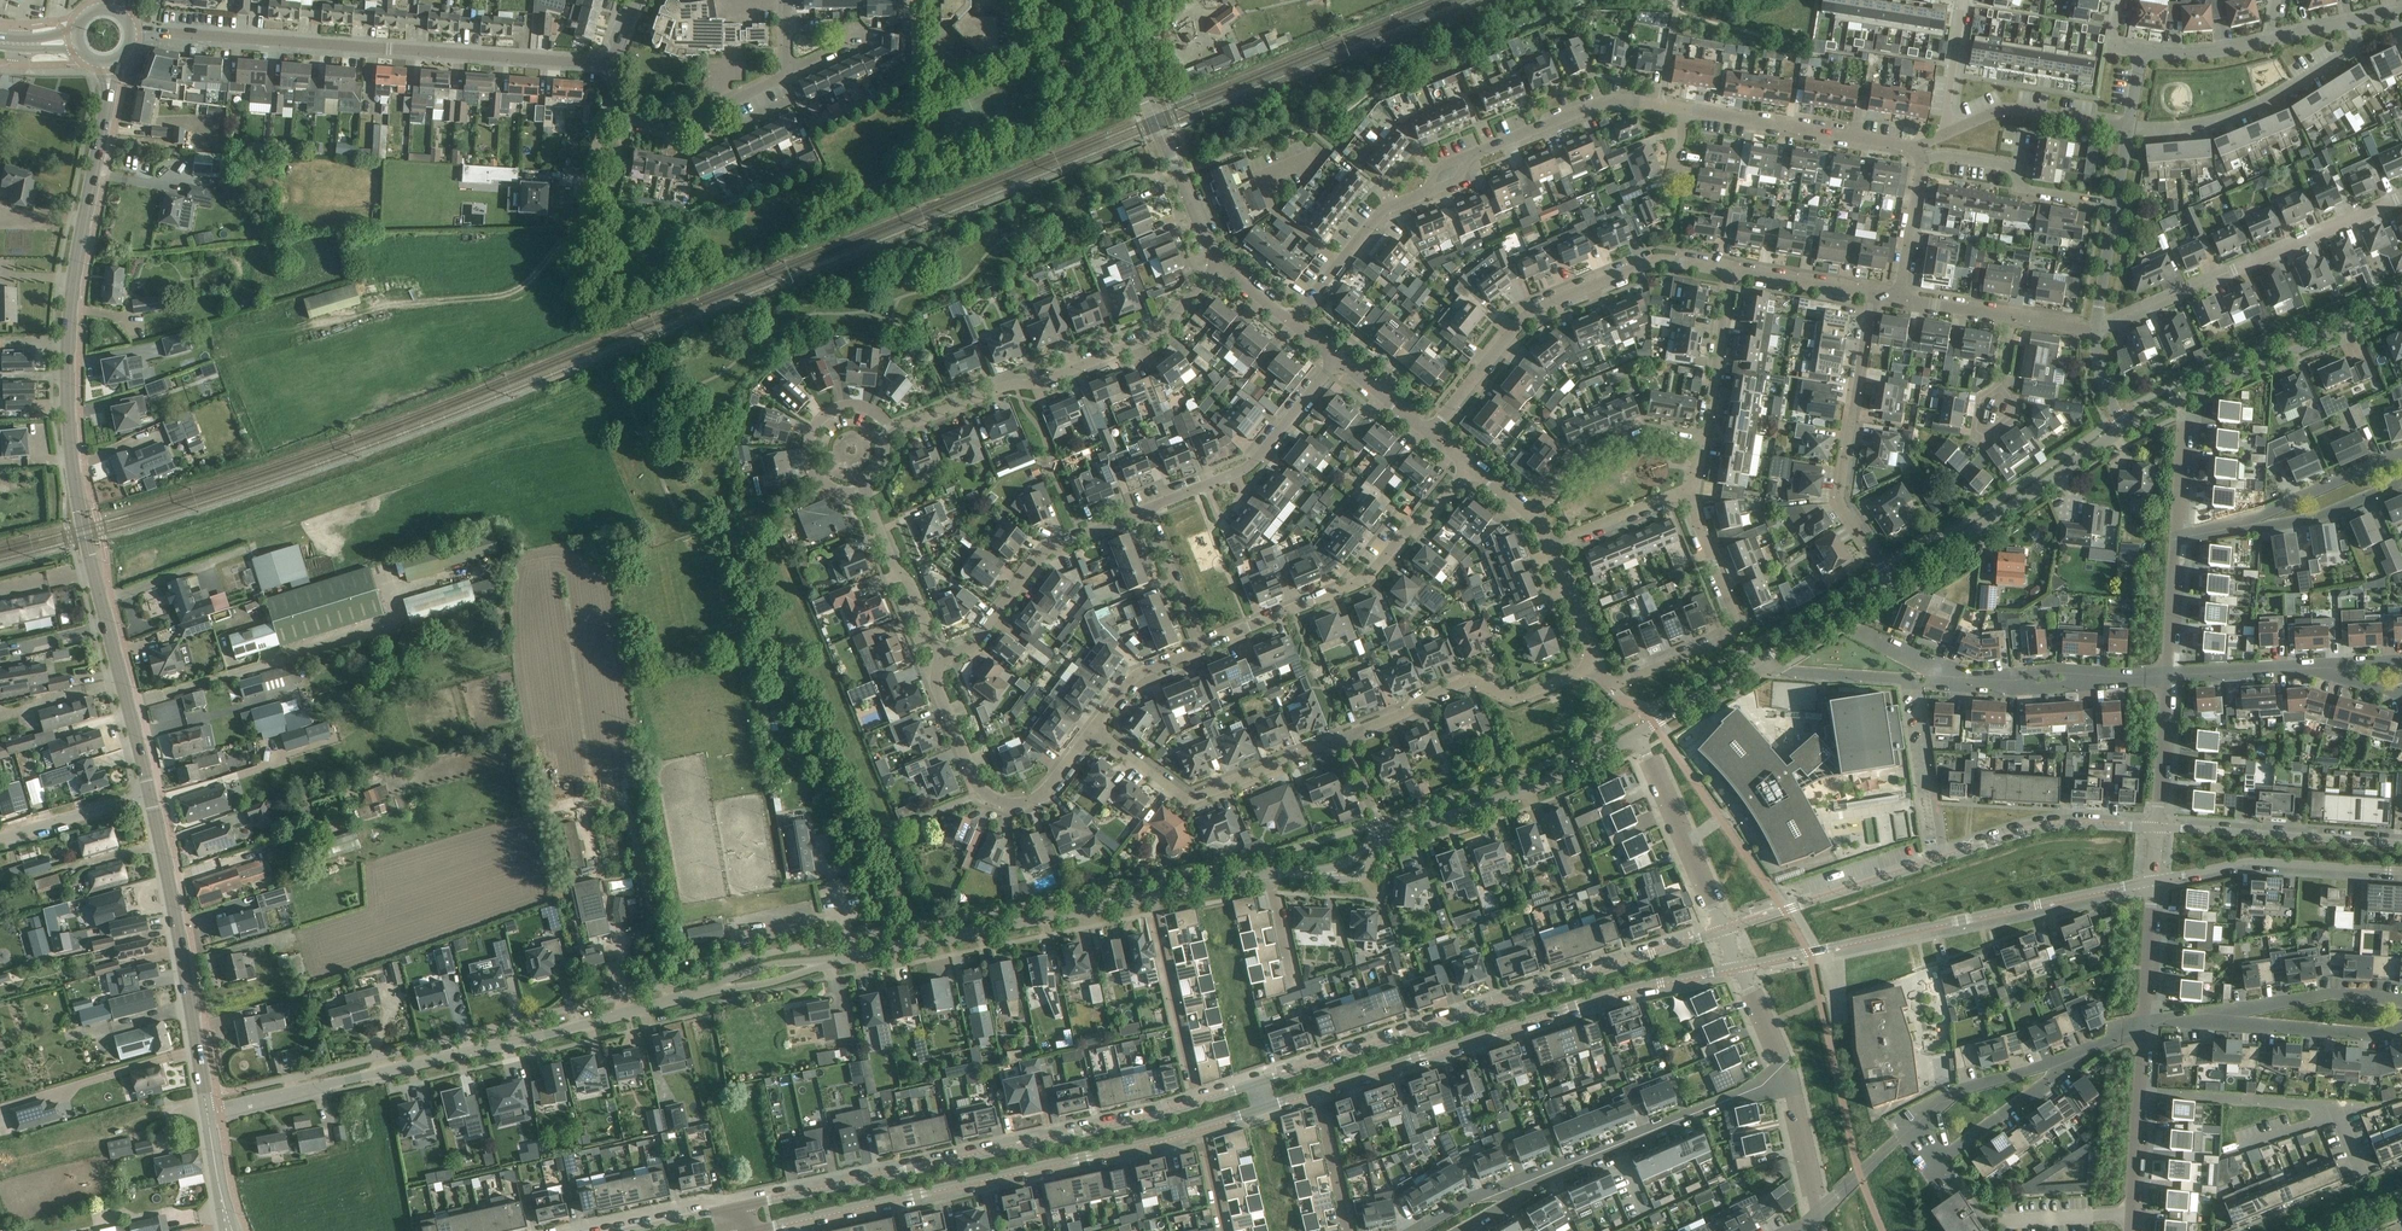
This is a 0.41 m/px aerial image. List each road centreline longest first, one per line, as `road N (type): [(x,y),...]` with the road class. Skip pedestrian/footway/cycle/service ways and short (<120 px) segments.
road 1 (tertiary): [(152,794),(85,532),(69,431),(67,366),(106,63)]
road 2 (unclassified): [(1252,1087),(1132,1122),(743,1207)]
road 3 (unclassified): [(768,1230),(1258,1110)]
road 4 (unclassified): [(208,1112),(696,993)]
road 5 (unclassified): [(1258,1110),(1635,991),(1739,969)]
road 6 (unclassified): [(1724,931),(1252,1087)]
road 7 (residential): [(613,65),(131,31)]
road 8 (unclassified): [(1739,969),(2153,882)]
road 9 (residential): [(891,435),(1155,336),(1222,265)]
road 10 (residential): [(1430,434),(1538,309),(1653,261),(1730,271)]
road 11 (residential): [(1755,664),(1911,680),(1946,857)]
road 12 (residential): [(2095,331),(2401,196)]
road 13 (residential): [(1201,647),(1367,579),(1432,516),(1468,464)]
road 14 (unclassified): [(836,959),(1157,896)]
road 15 (tertiary): [(208,1112),(152,794)]
road 16 (track): [(587,210),(542,268),(507,295),(383,307),(311,328)]
road 17 (residential): [(1890,582),(1839,500),(1869,293)]
road 18 (unclassified): [(2125,429),(2401,305)]
road 19 (residential): [(1346,738),(1186,798),(1094,730)]
road 20 (unclassified): [(1890,582),(2125,429)]
road 21 (residential): [(1608,684),(1736,630),(1691,496)]
road 22 (unclassified): [(1381,837),(1539,786),(1637,736)]
road 23 (residential): [(2128,129),(2220,120),(2273,99),(2356,48),(2350,23)]
road 24 (residential): [(1222,265),(1114,15)]
road 25 (residential): [(1595,667),(1521,696),(1467,681),(1346,738)]
road 26 (residential): [(2073,1060),(1935,1158),(1914,1127),(1958,1091)]
road 27 (residential): [(940,654),(968,649),(1047,550),(1146,511)]
road 28 (residential): [(1788,1079),(1546,1172)]
road 29 (residential): [(1146,511),(1253,467),(1339,359)]
road 30 (unclassified): [(2153,882),(2251,863),(2401,873)]
road 31 (unclassified): [(2401,844),(2158,828)]
road 32 (unclassified): [(1946,857),(1724,931)]
road 33 (residential): [(1913,149),(1685,110)]
road 34 (residential): [(1685,110),(1603,102),(1467,157)]
road 35 (unclassified): [(2158,828),(2059,825),(1946,857)]
road 36 (residential): [(1724,931),(1637,736)]
road 37 (residential): [(2139,1095),(2332,1109),(2337,1118)]
road 38 (residential): [(1536,519),(1581,462),(1647,436),(1703,445)]
road 39 (residential): [(891,435),(883,421),(854,407),(837,409),(813,429),(808,445),(817,476),(839,490),(865,490)]
road 40 (residential): [(2128,129),(2008,109),(1942,136)]
road 41 (residential): [(1294,321),(1381,211),(1427,192)]
road 42 (residential): [(2216,1019),(2329,992),(2401,1000)]
road 43 (residential): [(2401,1027),(2374,1036),(2216,1019)]
road 44 (residential): [(616,111),(627,119),(683,121),(788,74)]
road 45 (residential): [(940,654),(865,490)]
road 46 (residential): [(1157,896),(1189,1070)]
road 47 (residential): [(1703,445),(1730,271)]
road 48 (residential): [(2401,457),(2260,513),(2244,526)]
road 49 (residential): [(2244,526),(2323,517),(2401,483)]
road 50 (residential): [(1855,629),(1955,682),(2001,681)]
road 51 (residential): [(0,840),(152,794)]
road 52 (unclassified): [(1755,664),(1890,582)]
road 53 (residential): [(2158,828),(2167,676)]
road 54 (residential): [(1549,545),(1691,496)]
road 55 (residential): [(2167,676),(2316,668)]
road 56 (residential): [(982,793),(938,693),(940,654)]
road 57 (residential): [(1201,647),(1146,511)]
road 58 (unclassified): [(836,959),(769,964),(696,993)]
road 59 (residential): [(982,793),(1028,803),(1094,730)]
road 60 (residential): [(2144,1027),(2153,882)]
road 61 (unclassified): [(696,993),(770,983),(836,959)]
road 62 (residential): [(1546,1172),(1415,1230)]
road 63 (residential): [(1816,1218),(1788,1079)]
road 64 (residential): [(1730,271),(1869,293)]
road 65 (residential): [(1094,730),(1134,678),(1201,647)]
road 66 (residential): [(2167,676),(2180,538)]
road 67 (unclassified): [(1637,736),(1755,664)]
road 68 (residential): [(1901,298),(1919,161)]
road 69 (residential): [(1942,136),(1965,0)]
road 70 (residential): [(2131,1230),(2139,1095)]
road 71 (residential): [(788,74),(844,46),(843,31),(788,30)]
road 72 (residential): [(2141,52),(2215,53),(2271,41)]
road 73 (residential): [(1595,667),(1549,545)]
road 74 (residential): [(2095,331),(2115,205)]
road 75 (residential): [(1788,1079),(1739,969)]
road 76 (residential): [(2337,1118),(2223,1156)]

